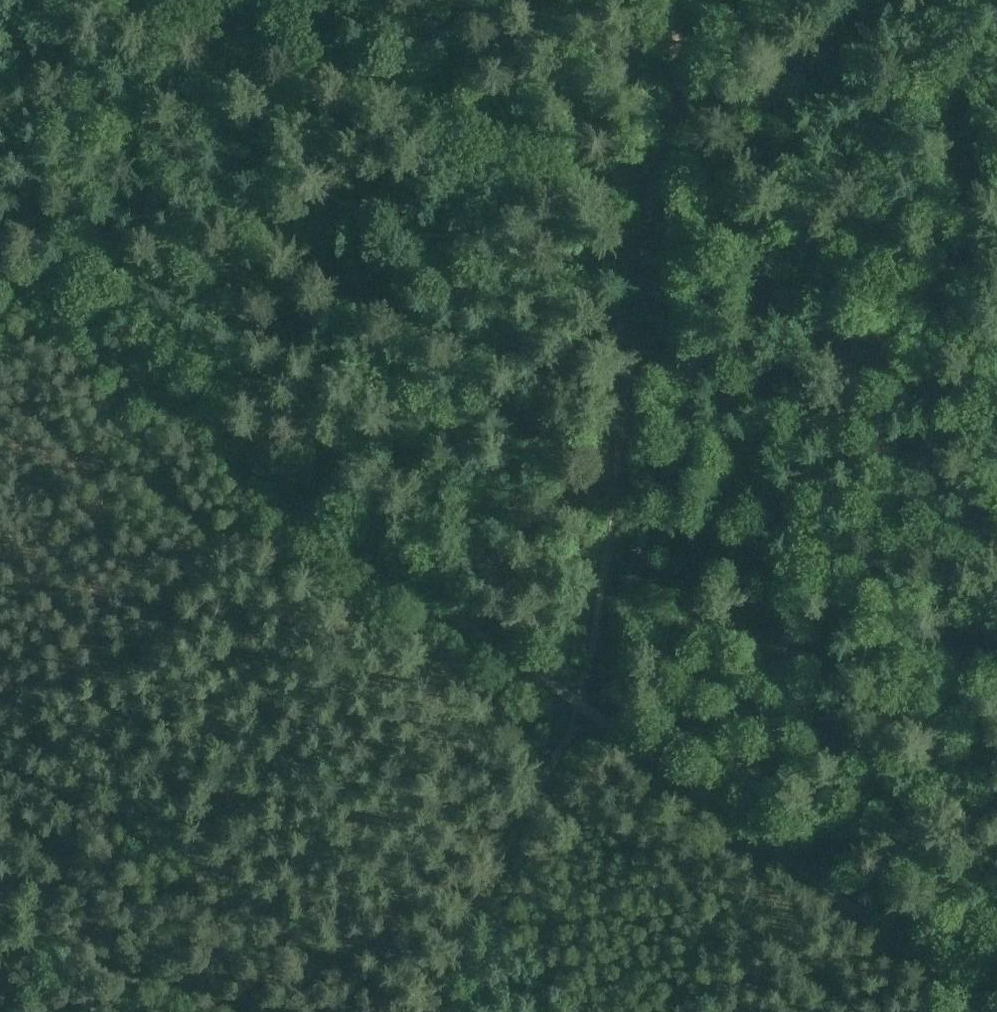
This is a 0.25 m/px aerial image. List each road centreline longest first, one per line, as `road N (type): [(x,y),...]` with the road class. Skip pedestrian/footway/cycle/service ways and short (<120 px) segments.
road 1 (track): [(0,268),(583,706)]
road 2 (track): [(583,706),(670,0)]
road 3 (track): [(583,706),(969,1004)]
road 4 (track): [(232,0),(645,174)]
road 5 (track): [(414,1011),(583,706)]

